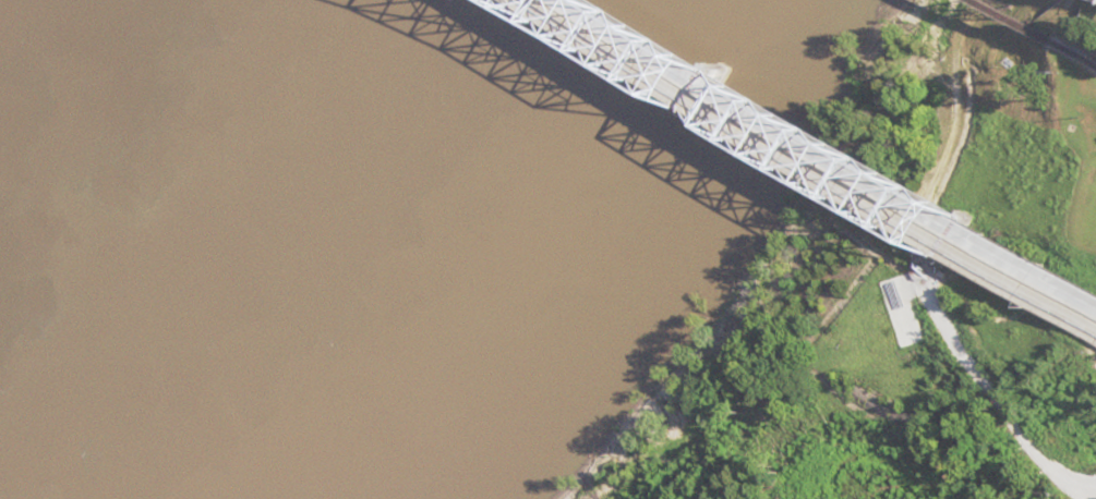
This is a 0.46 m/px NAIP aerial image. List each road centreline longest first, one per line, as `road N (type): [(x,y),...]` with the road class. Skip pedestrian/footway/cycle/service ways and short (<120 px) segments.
road 1 (motorway): [(498,0),(802,183),(1094,336)]
road 2 (motorway): [(1095,312),(814,165),(540,0)]

